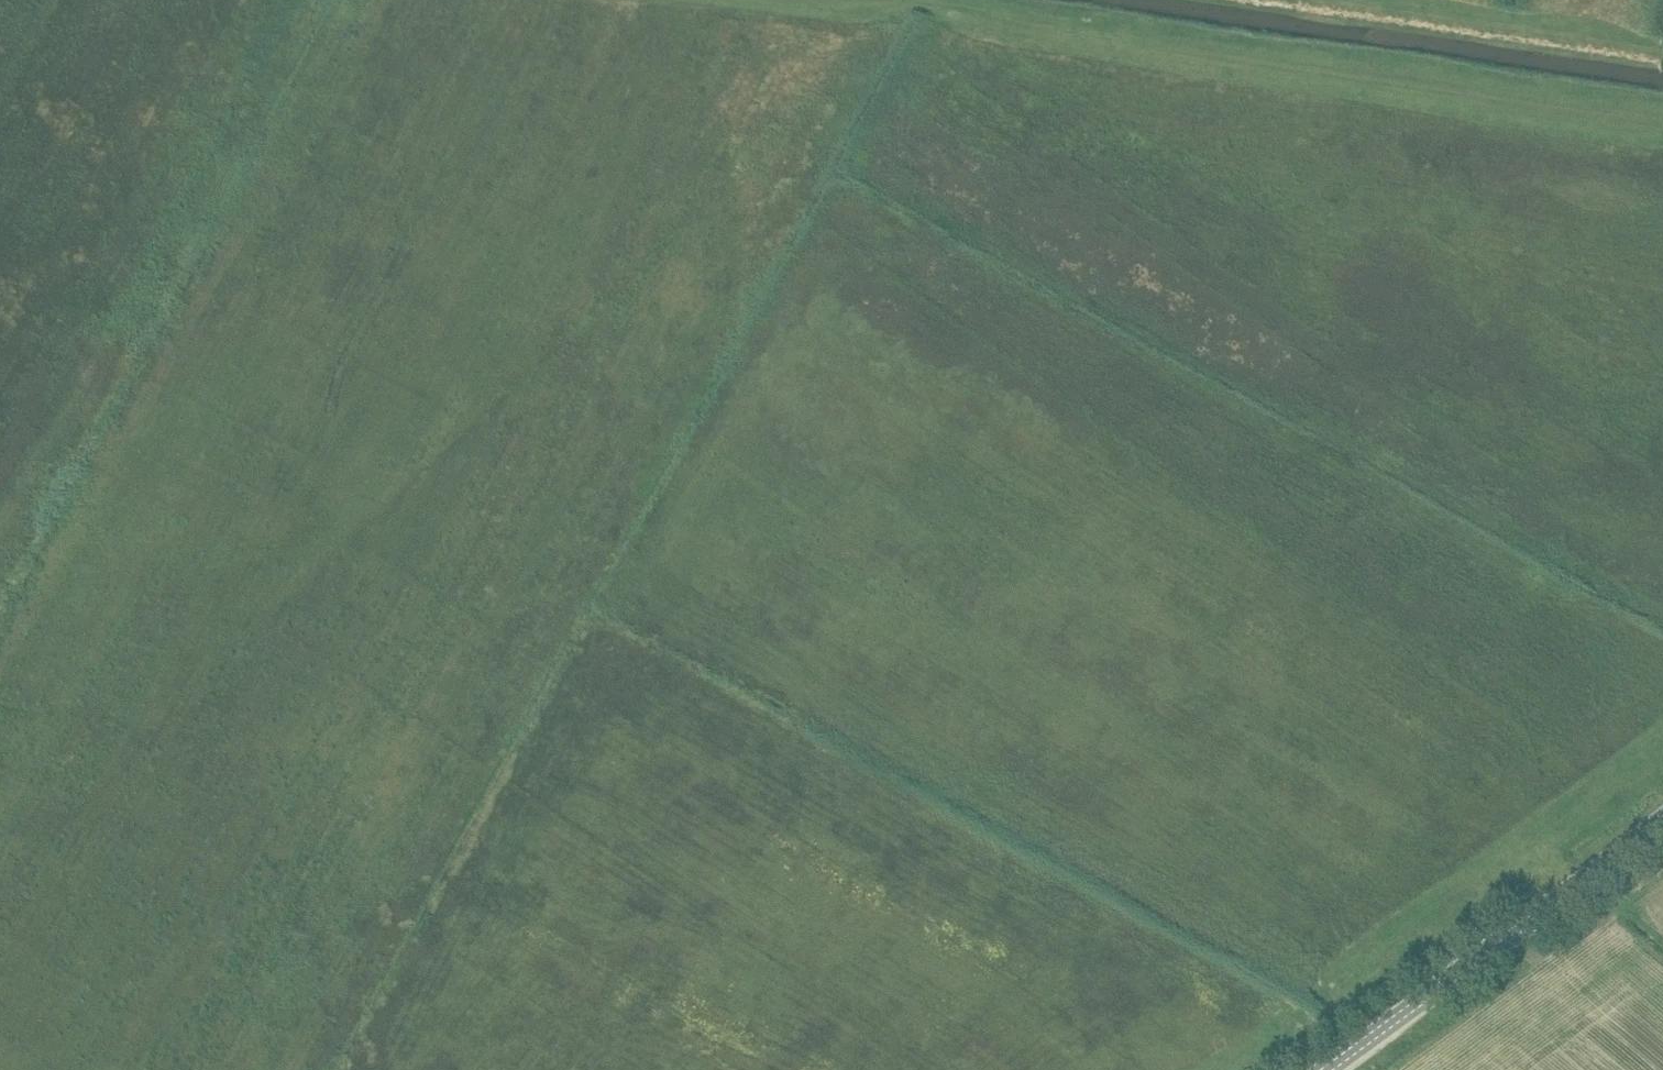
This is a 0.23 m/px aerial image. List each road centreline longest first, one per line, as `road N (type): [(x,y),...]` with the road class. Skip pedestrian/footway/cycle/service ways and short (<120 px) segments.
road 1 (tertiary): [(1322,1069),(1662,818)]

